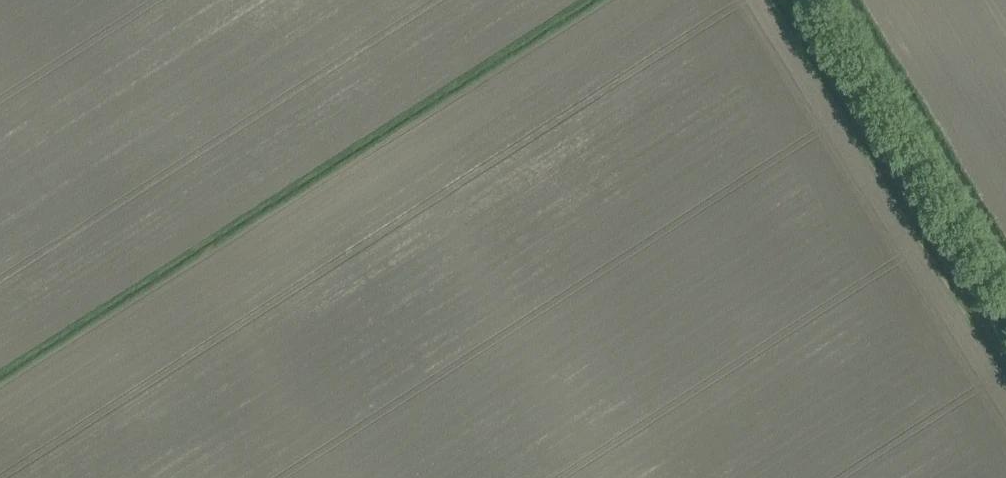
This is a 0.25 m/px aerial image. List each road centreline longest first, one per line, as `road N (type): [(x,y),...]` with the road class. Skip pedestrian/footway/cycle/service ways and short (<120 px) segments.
road 1 (track): [(1005,302),(820,0)]

